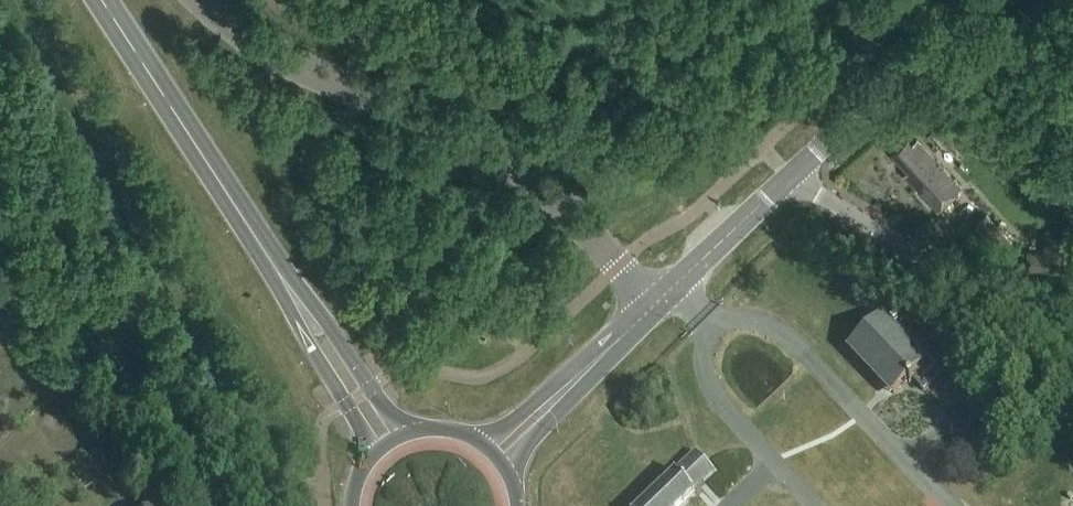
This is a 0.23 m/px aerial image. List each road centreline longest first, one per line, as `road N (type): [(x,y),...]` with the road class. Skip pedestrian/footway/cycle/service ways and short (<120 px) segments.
road 1 (unclassified): [(658,303),(496,156),(277,60),(198,0)]
road 2 (unclassified): [(794,176),(1072,350)]
road 3 (secondary): [(105,0),(280,274)]
road 4 (tertiary): [(794,176),(981,0)]
road 5 (secondary): [(419,430),(389,413),(303,293),(280,274)]
road 6 (secondary): [(280,274),(286,303),(362,432),(369,462)]
road 7 (tertiary): [(658,303),(794,176)]
road 8 (tertiary): [(512,476),(525,449),(617,342)]
road 9 (tertiary): [(617,342),(478,440)]

